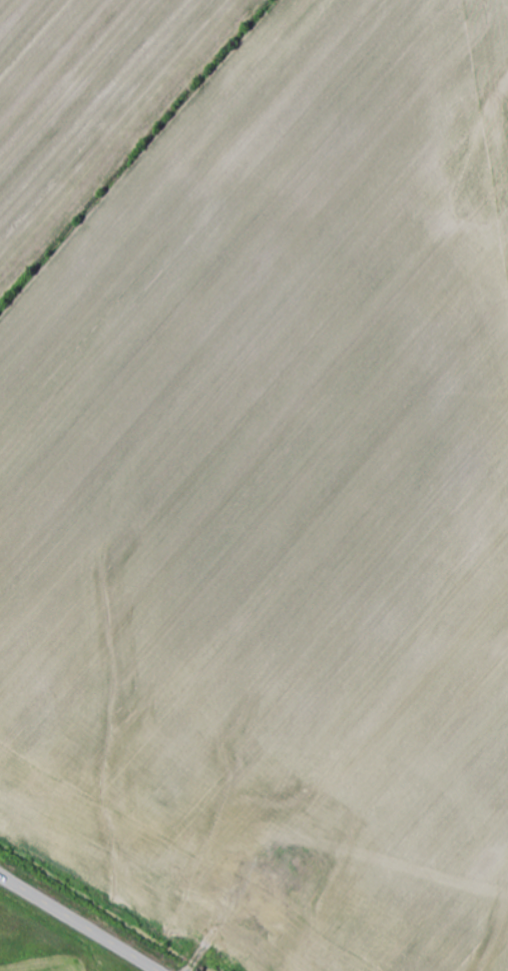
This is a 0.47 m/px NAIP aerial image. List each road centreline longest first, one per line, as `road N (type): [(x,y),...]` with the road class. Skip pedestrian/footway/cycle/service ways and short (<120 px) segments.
road 1 (secondary): [(155,970),(0,876)]
road 2 (track): [(187,970),(263,853)]

